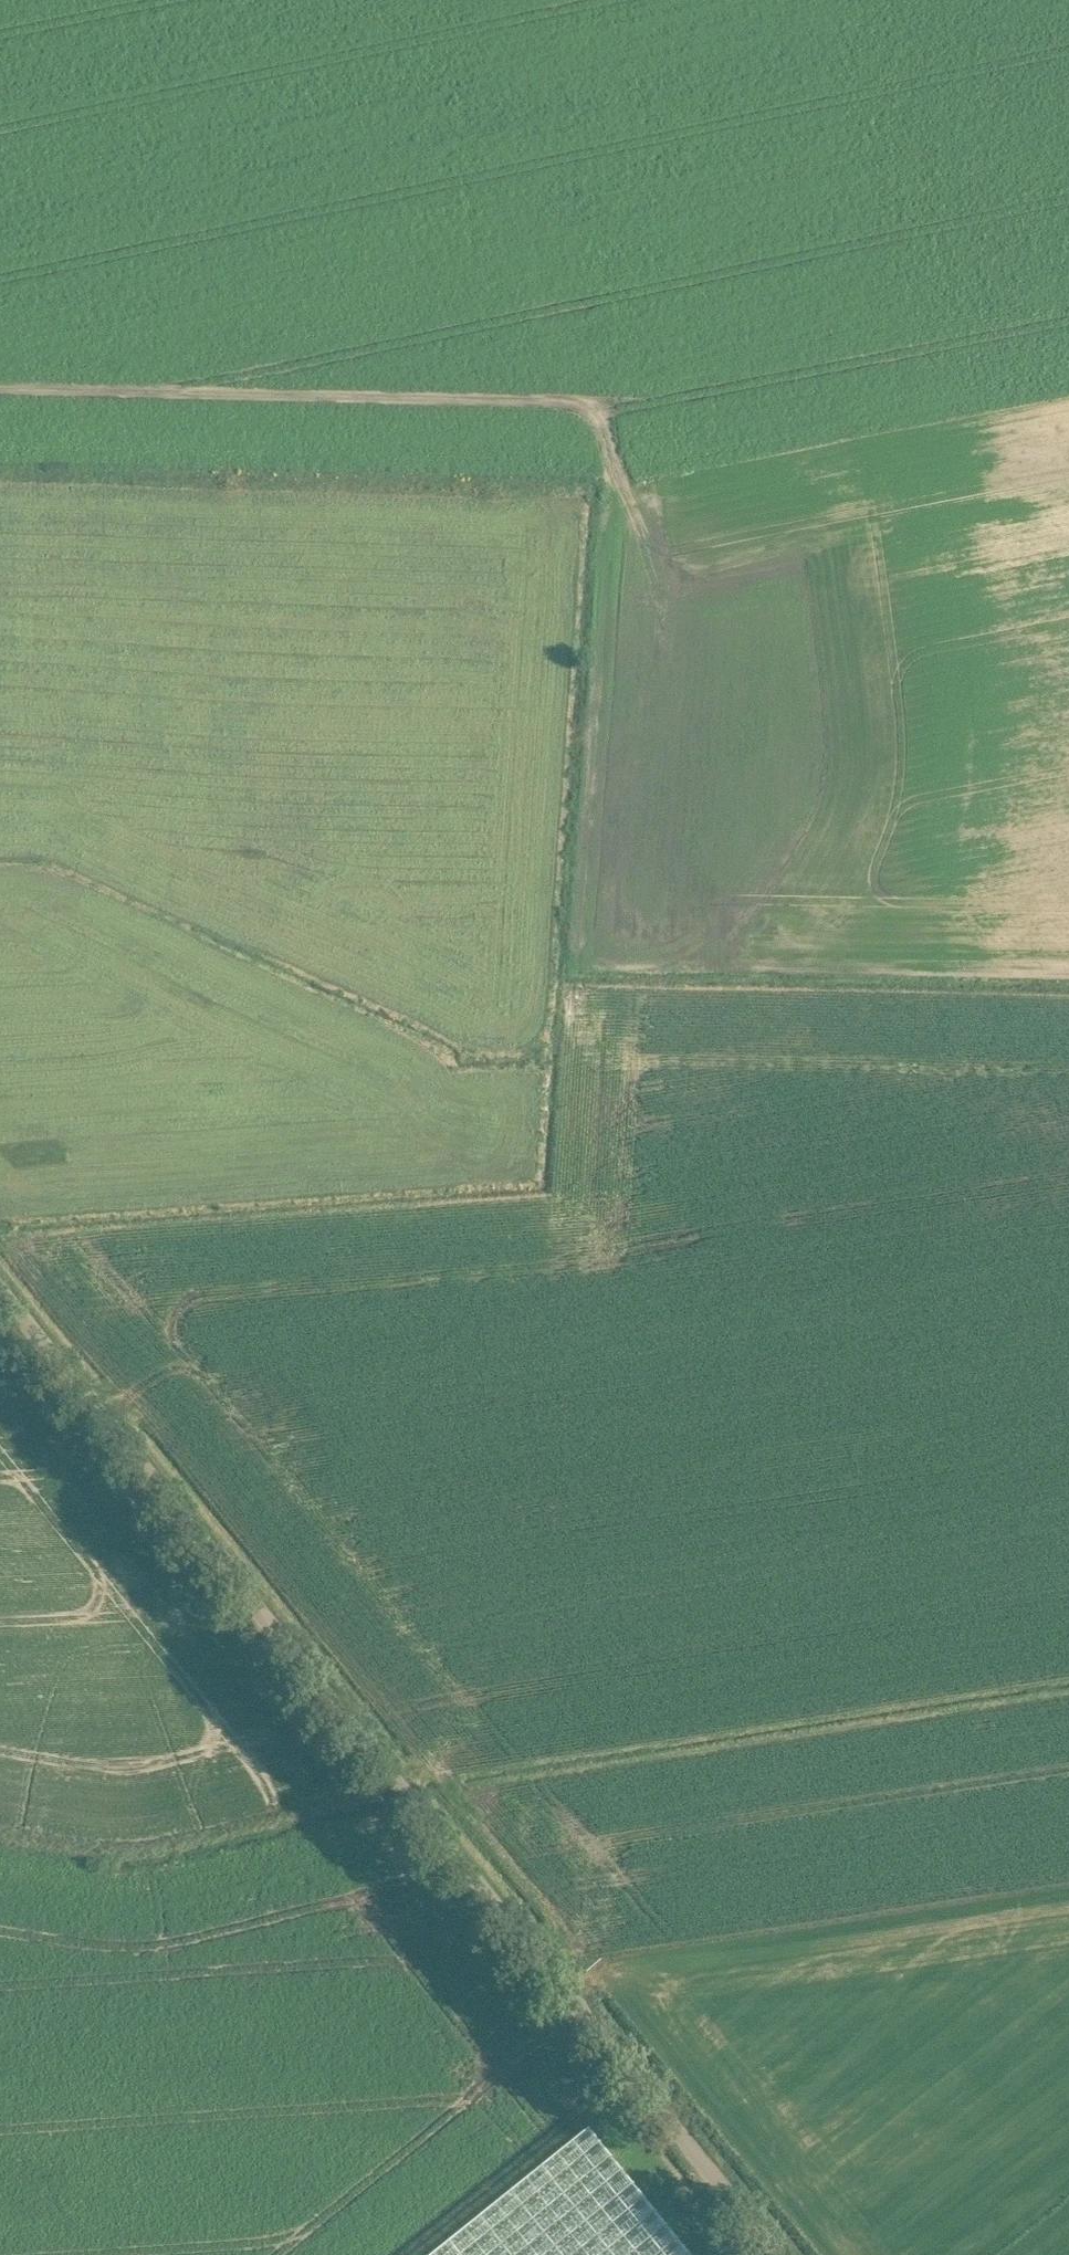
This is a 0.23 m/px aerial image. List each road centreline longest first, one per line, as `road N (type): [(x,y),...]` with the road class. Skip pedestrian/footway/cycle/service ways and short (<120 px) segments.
road 1 (unclassified): [(777,2254),(0,1291)]

